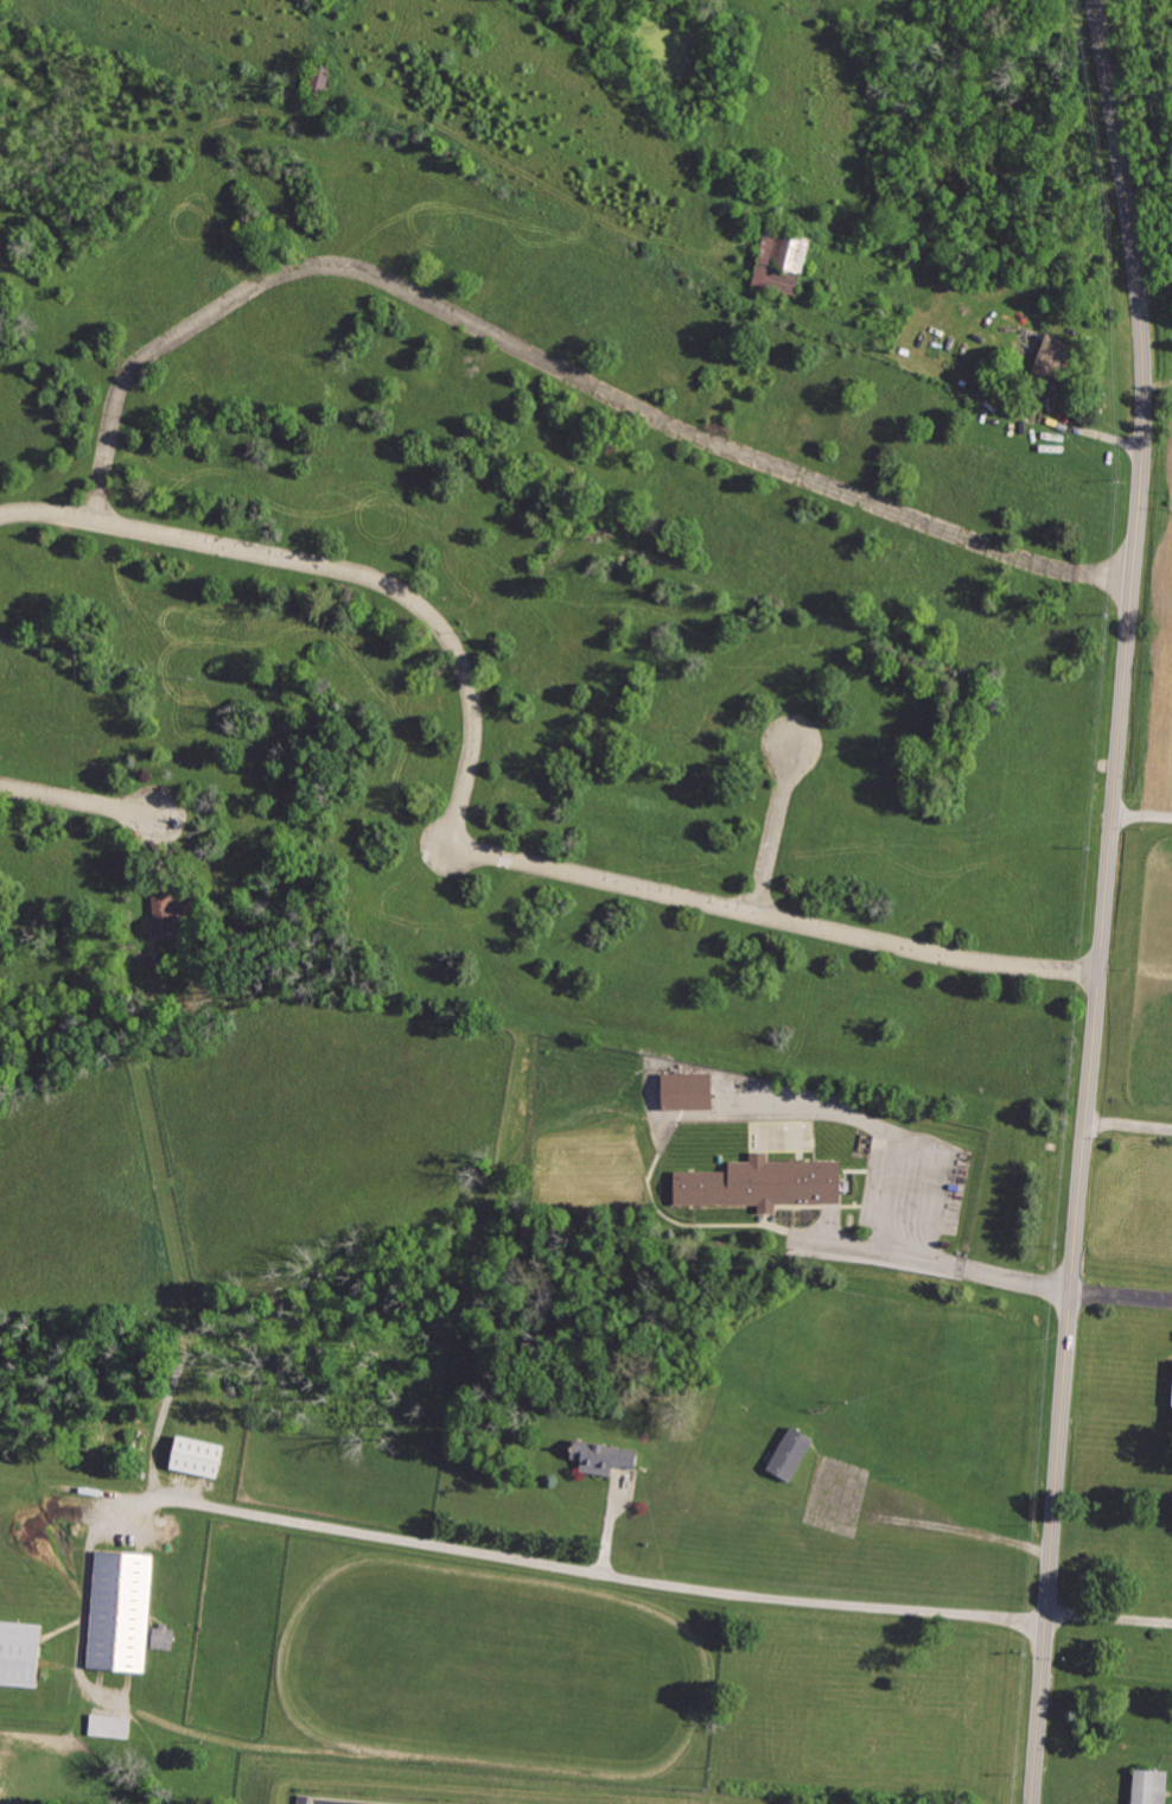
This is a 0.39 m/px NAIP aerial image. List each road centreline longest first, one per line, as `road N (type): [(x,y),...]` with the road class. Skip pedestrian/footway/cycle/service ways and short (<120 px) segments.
road 1 (residential): [(1095,0),(1135,267),(1142,451),(1034,1803)]
road 2 (residential): [(0,519),(97,519),(396,589),(452,640),(471,678),(479,723),(448,851),(757,911),(884,947),(1101,973)]
road 3 (residential): [(97,519),(126,379),(186,326),(329,261),(353,266),(703,438),(848,496),(1071,573),(1134,577)]
road 4 (residential): [(757,911),(794,744)]
road 5 (residential): [(0,786),(161,820)]

